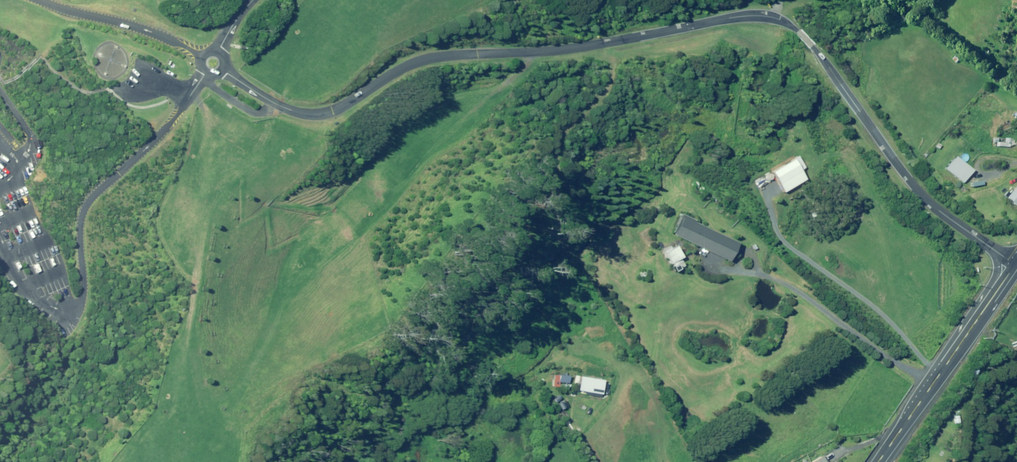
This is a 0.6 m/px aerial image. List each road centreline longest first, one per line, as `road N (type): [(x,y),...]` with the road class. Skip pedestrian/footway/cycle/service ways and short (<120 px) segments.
road 1 (unclassified): [(223,69),(278,104),(325,113),(432,58),(569,49),(776,17),(815,47),(925,198),(1016,264)]
road 2 (unclassified): [(0,232),(14,269),(60,311),(76,313),(84,300),(84,203),(143,153),(207,71)]
road 3 (tertiary): [(1016,264),(879,461)]
road 4 (unclassified): [(203,56),(150,26),(57,0)]
road 5 (unclassified): [(0,85),(31,139),(0,191)]

